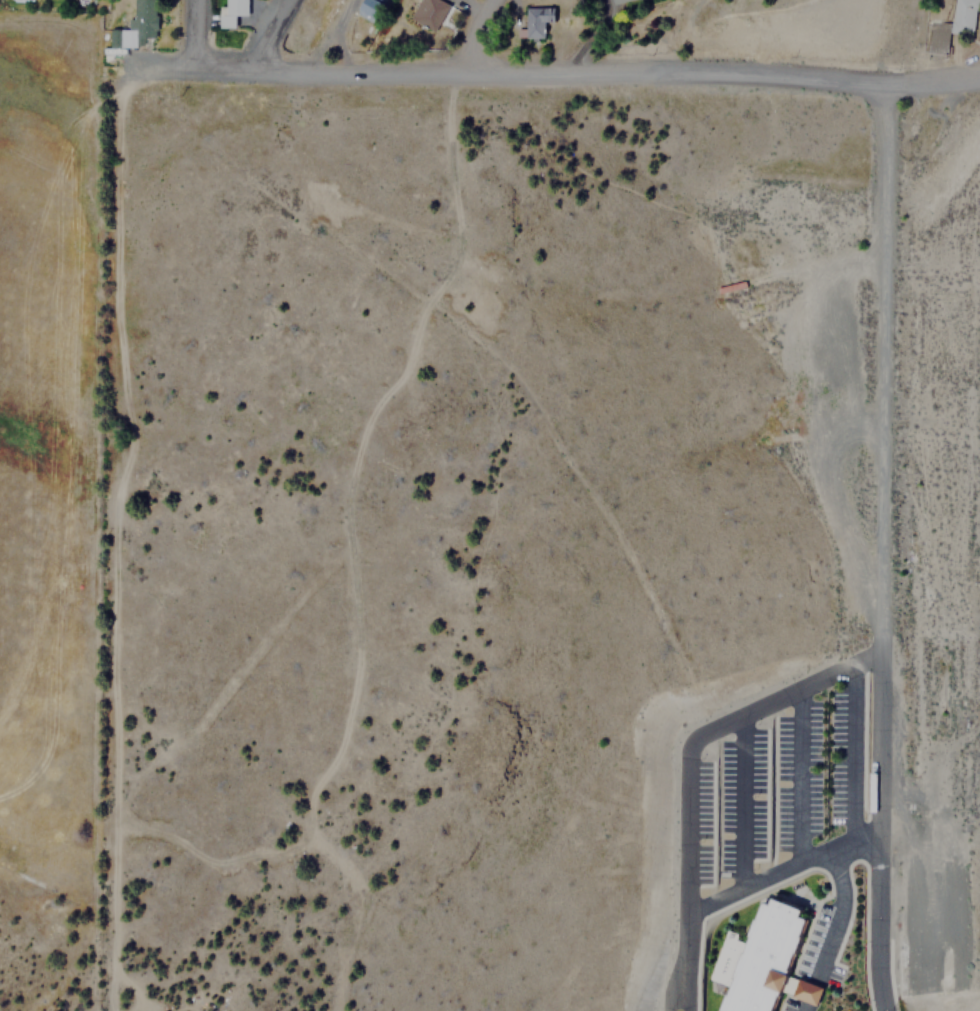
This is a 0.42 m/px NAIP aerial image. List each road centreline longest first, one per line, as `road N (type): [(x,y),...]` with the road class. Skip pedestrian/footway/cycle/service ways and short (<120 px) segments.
road 1 (tertiary): [(979,74),(883,80),(196,64)]

